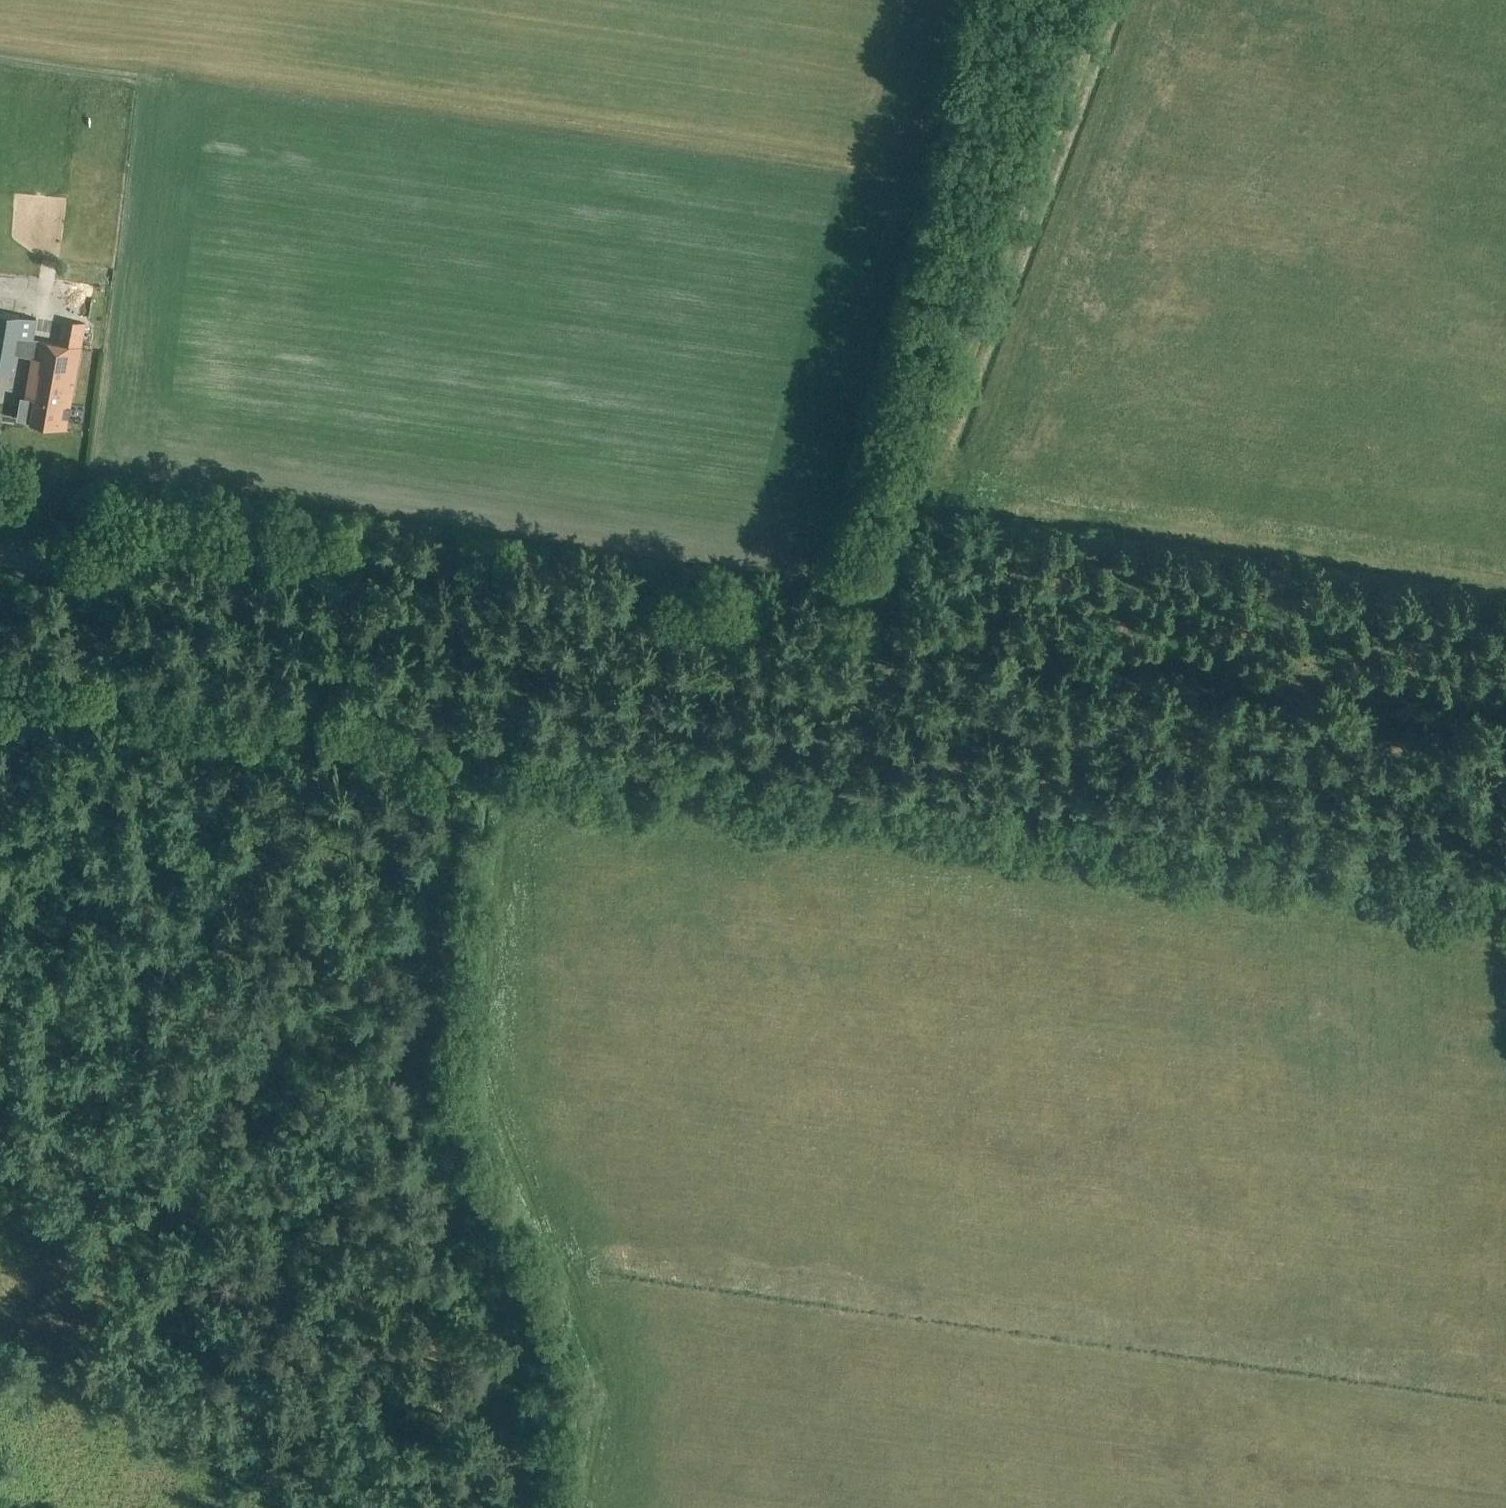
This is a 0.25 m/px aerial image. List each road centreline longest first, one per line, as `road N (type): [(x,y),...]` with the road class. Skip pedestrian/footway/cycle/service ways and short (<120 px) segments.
road 1 (tertiary): [(1505,785),(0,558)]
road 2 (track): [(811,573),(877,586),(1107,0)]

